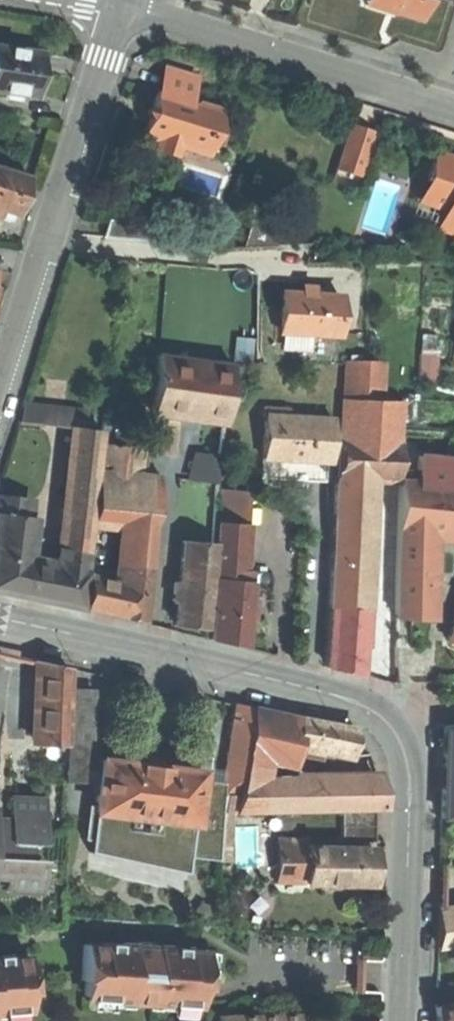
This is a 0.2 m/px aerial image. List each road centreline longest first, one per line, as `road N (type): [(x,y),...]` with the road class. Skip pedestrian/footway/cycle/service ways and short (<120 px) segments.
road 1 (tertiary): [(0,621),(323,692),(387,719),(407,762),(411,814),(407,1020)]
road 2 (residential): [(0,403),(124,5)]
road 3 (residential): [(124,5),(447,105)]

